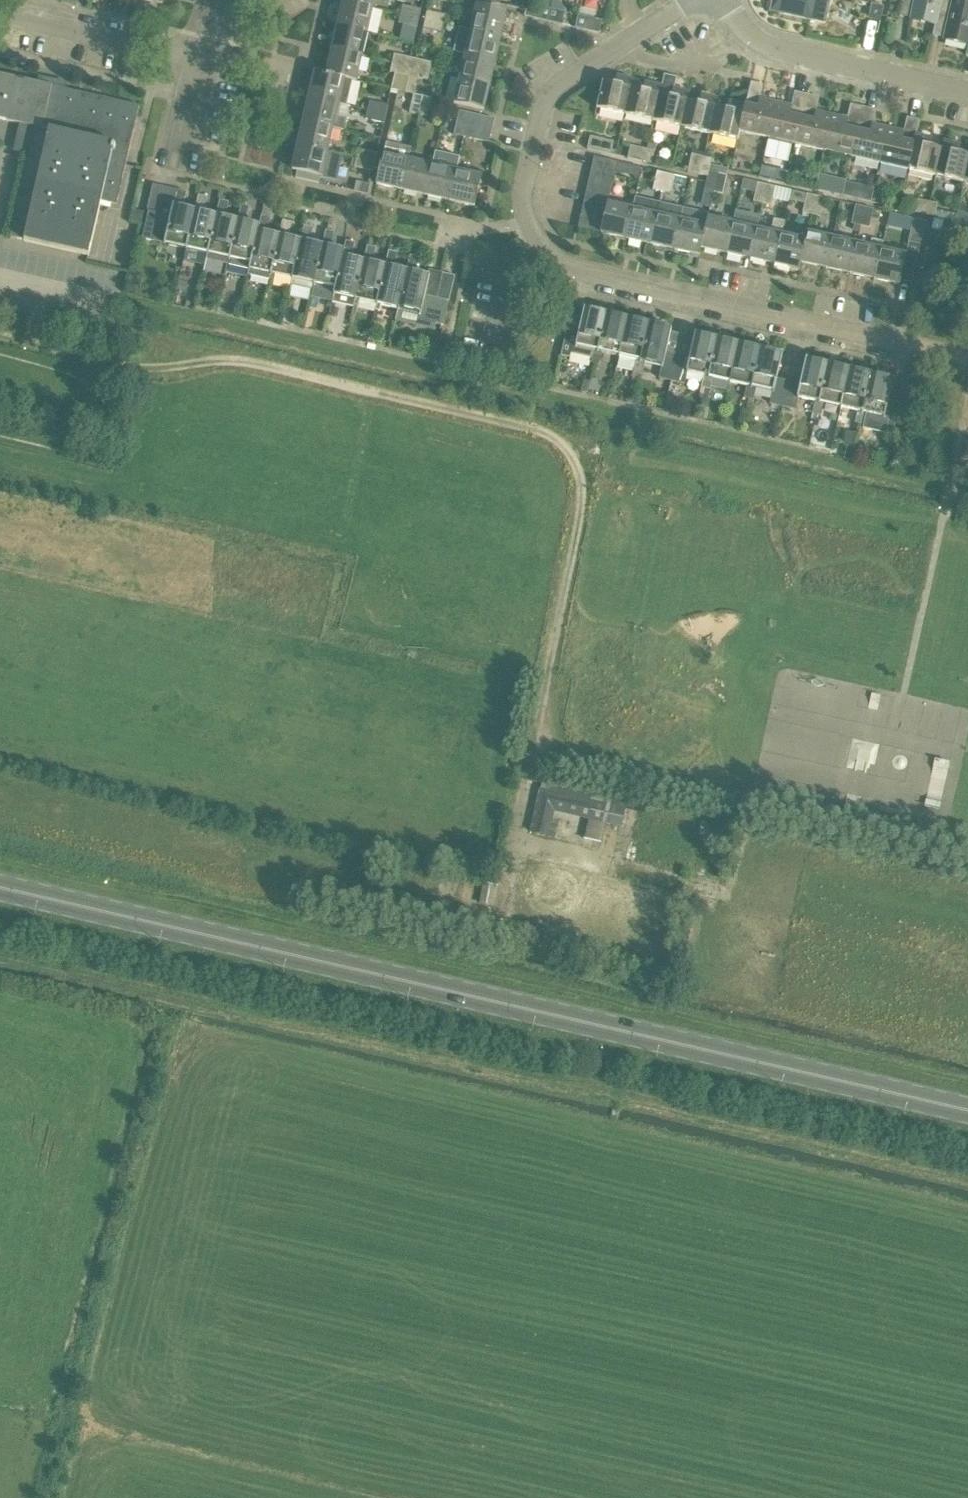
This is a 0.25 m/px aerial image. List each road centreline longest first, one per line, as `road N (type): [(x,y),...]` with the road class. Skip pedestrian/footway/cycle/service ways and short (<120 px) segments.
road 1 (primary): [(967,1113),(0,891)]
road 2 (residential): [(0,337),(127,365),(250,360),(557,438),(577,462),(582,495),(514,825)]
road 3 (residential): [(967,353),(631,282),(542,237),(528,166),(540,103),(701,0)]
road 4 (residential): [(967,98),(818,65),(751,38),(726,0)]
road 5 (residential): [(0,8),(204,51)]

